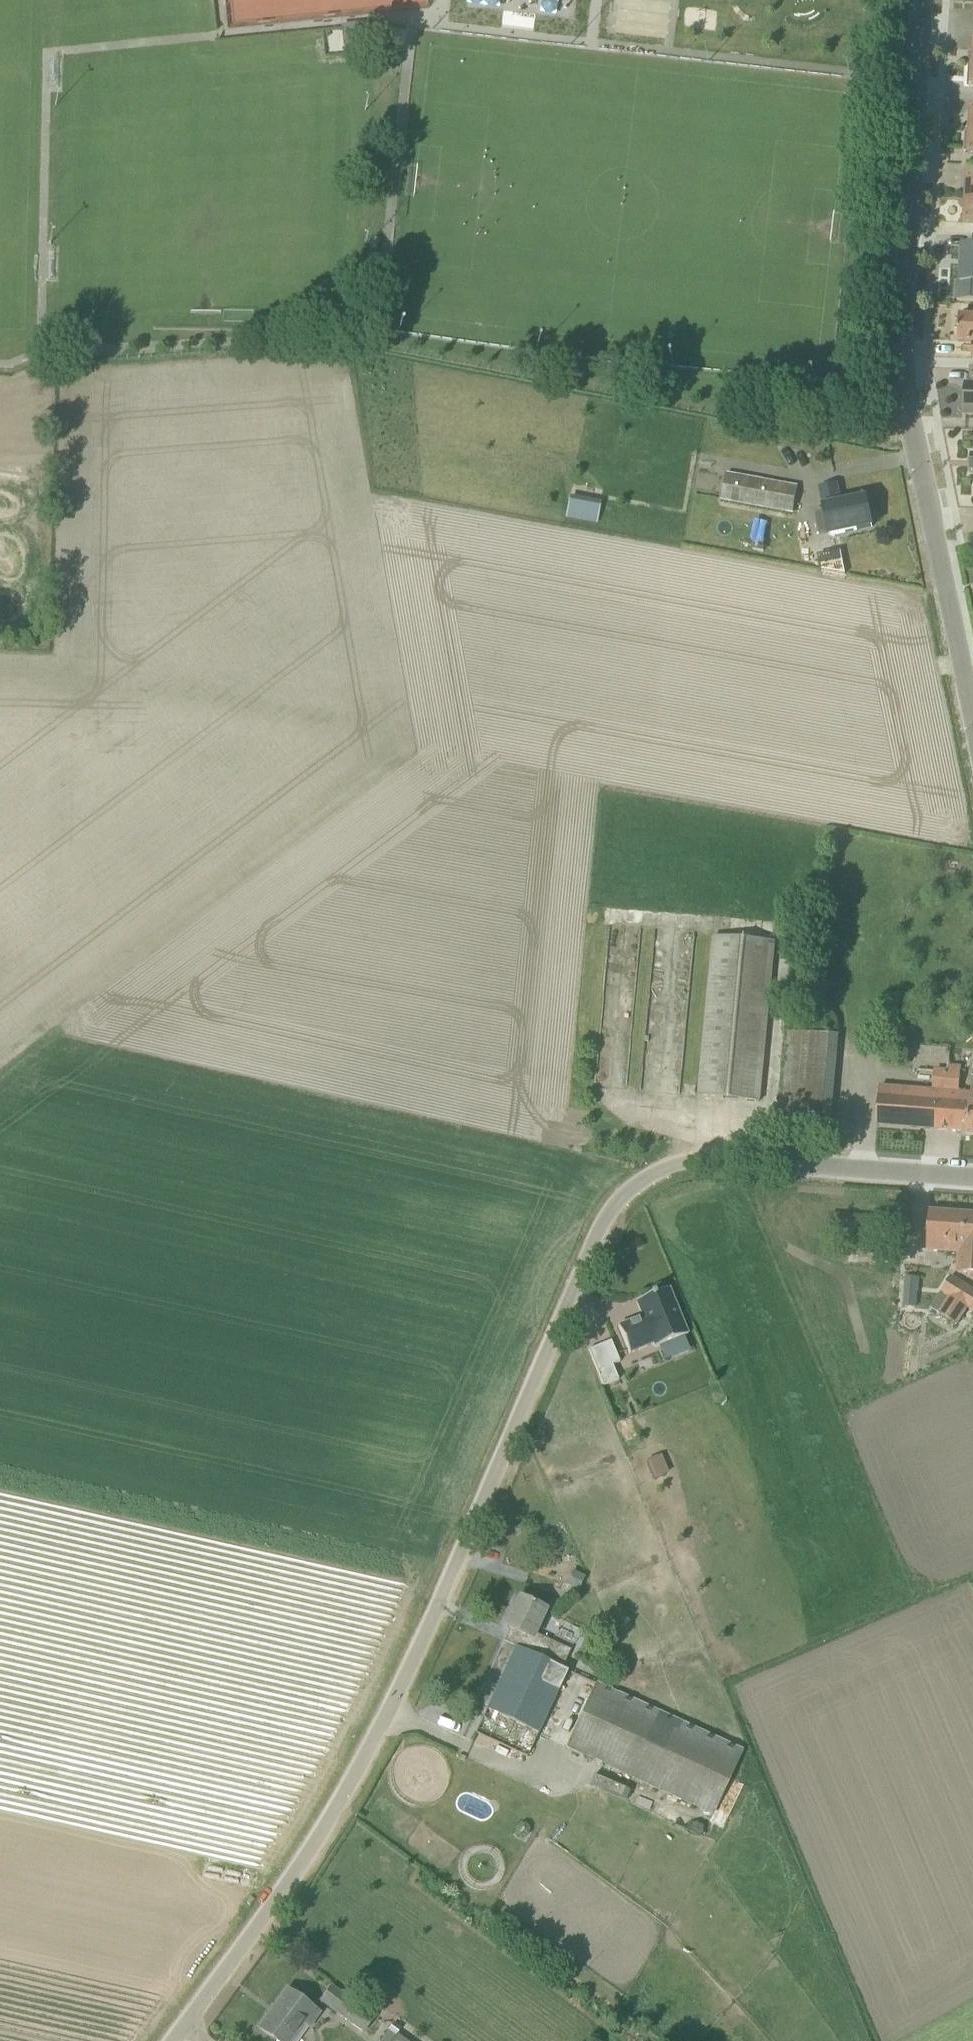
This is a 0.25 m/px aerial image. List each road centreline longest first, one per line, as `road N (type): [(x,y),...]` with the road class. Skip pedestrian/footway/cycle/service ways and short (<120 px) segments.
road 1 (unclassified): [(179,2040),(306,1867),(400,1709),(607,1220),(647,1182),(693,1160),(972,1171)]
road 2 (residential): [(972,710),(913,417),(921,0)]

